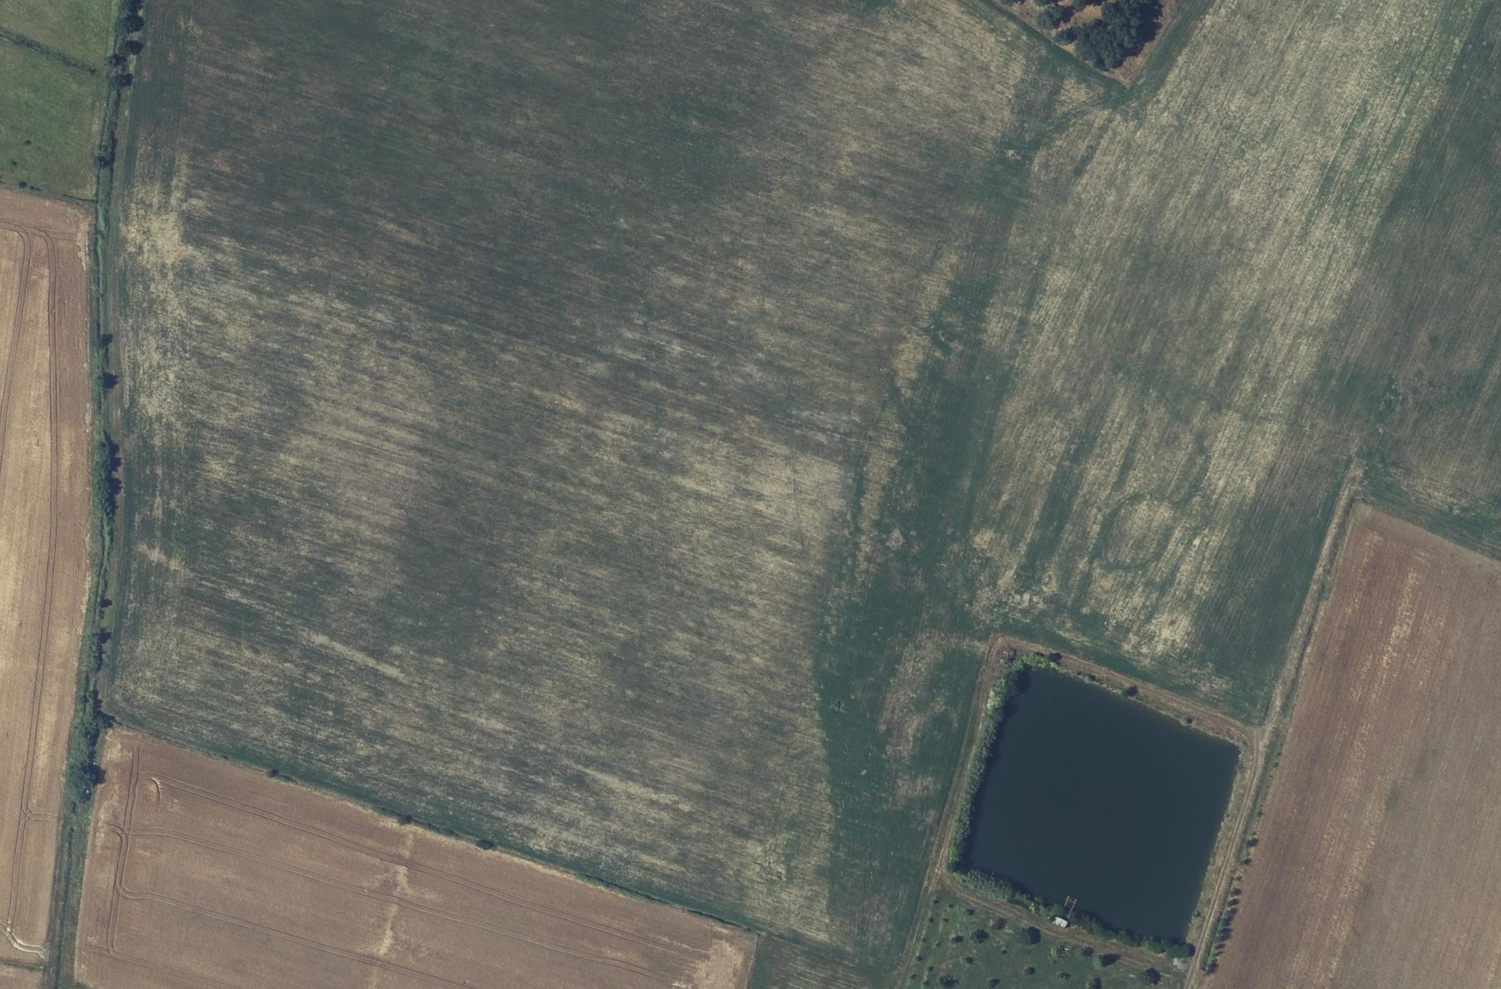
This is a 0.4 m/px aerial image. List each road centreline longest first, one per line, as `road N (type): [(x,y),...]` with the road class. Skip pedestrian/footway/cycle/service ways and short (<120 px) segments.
road 1 (track): [(49,988),(58,751),(89,494),(83,266)]
road 2 (track): [(1188,988),(1257,766),(1247,724),(1047,650),(985,637)]

